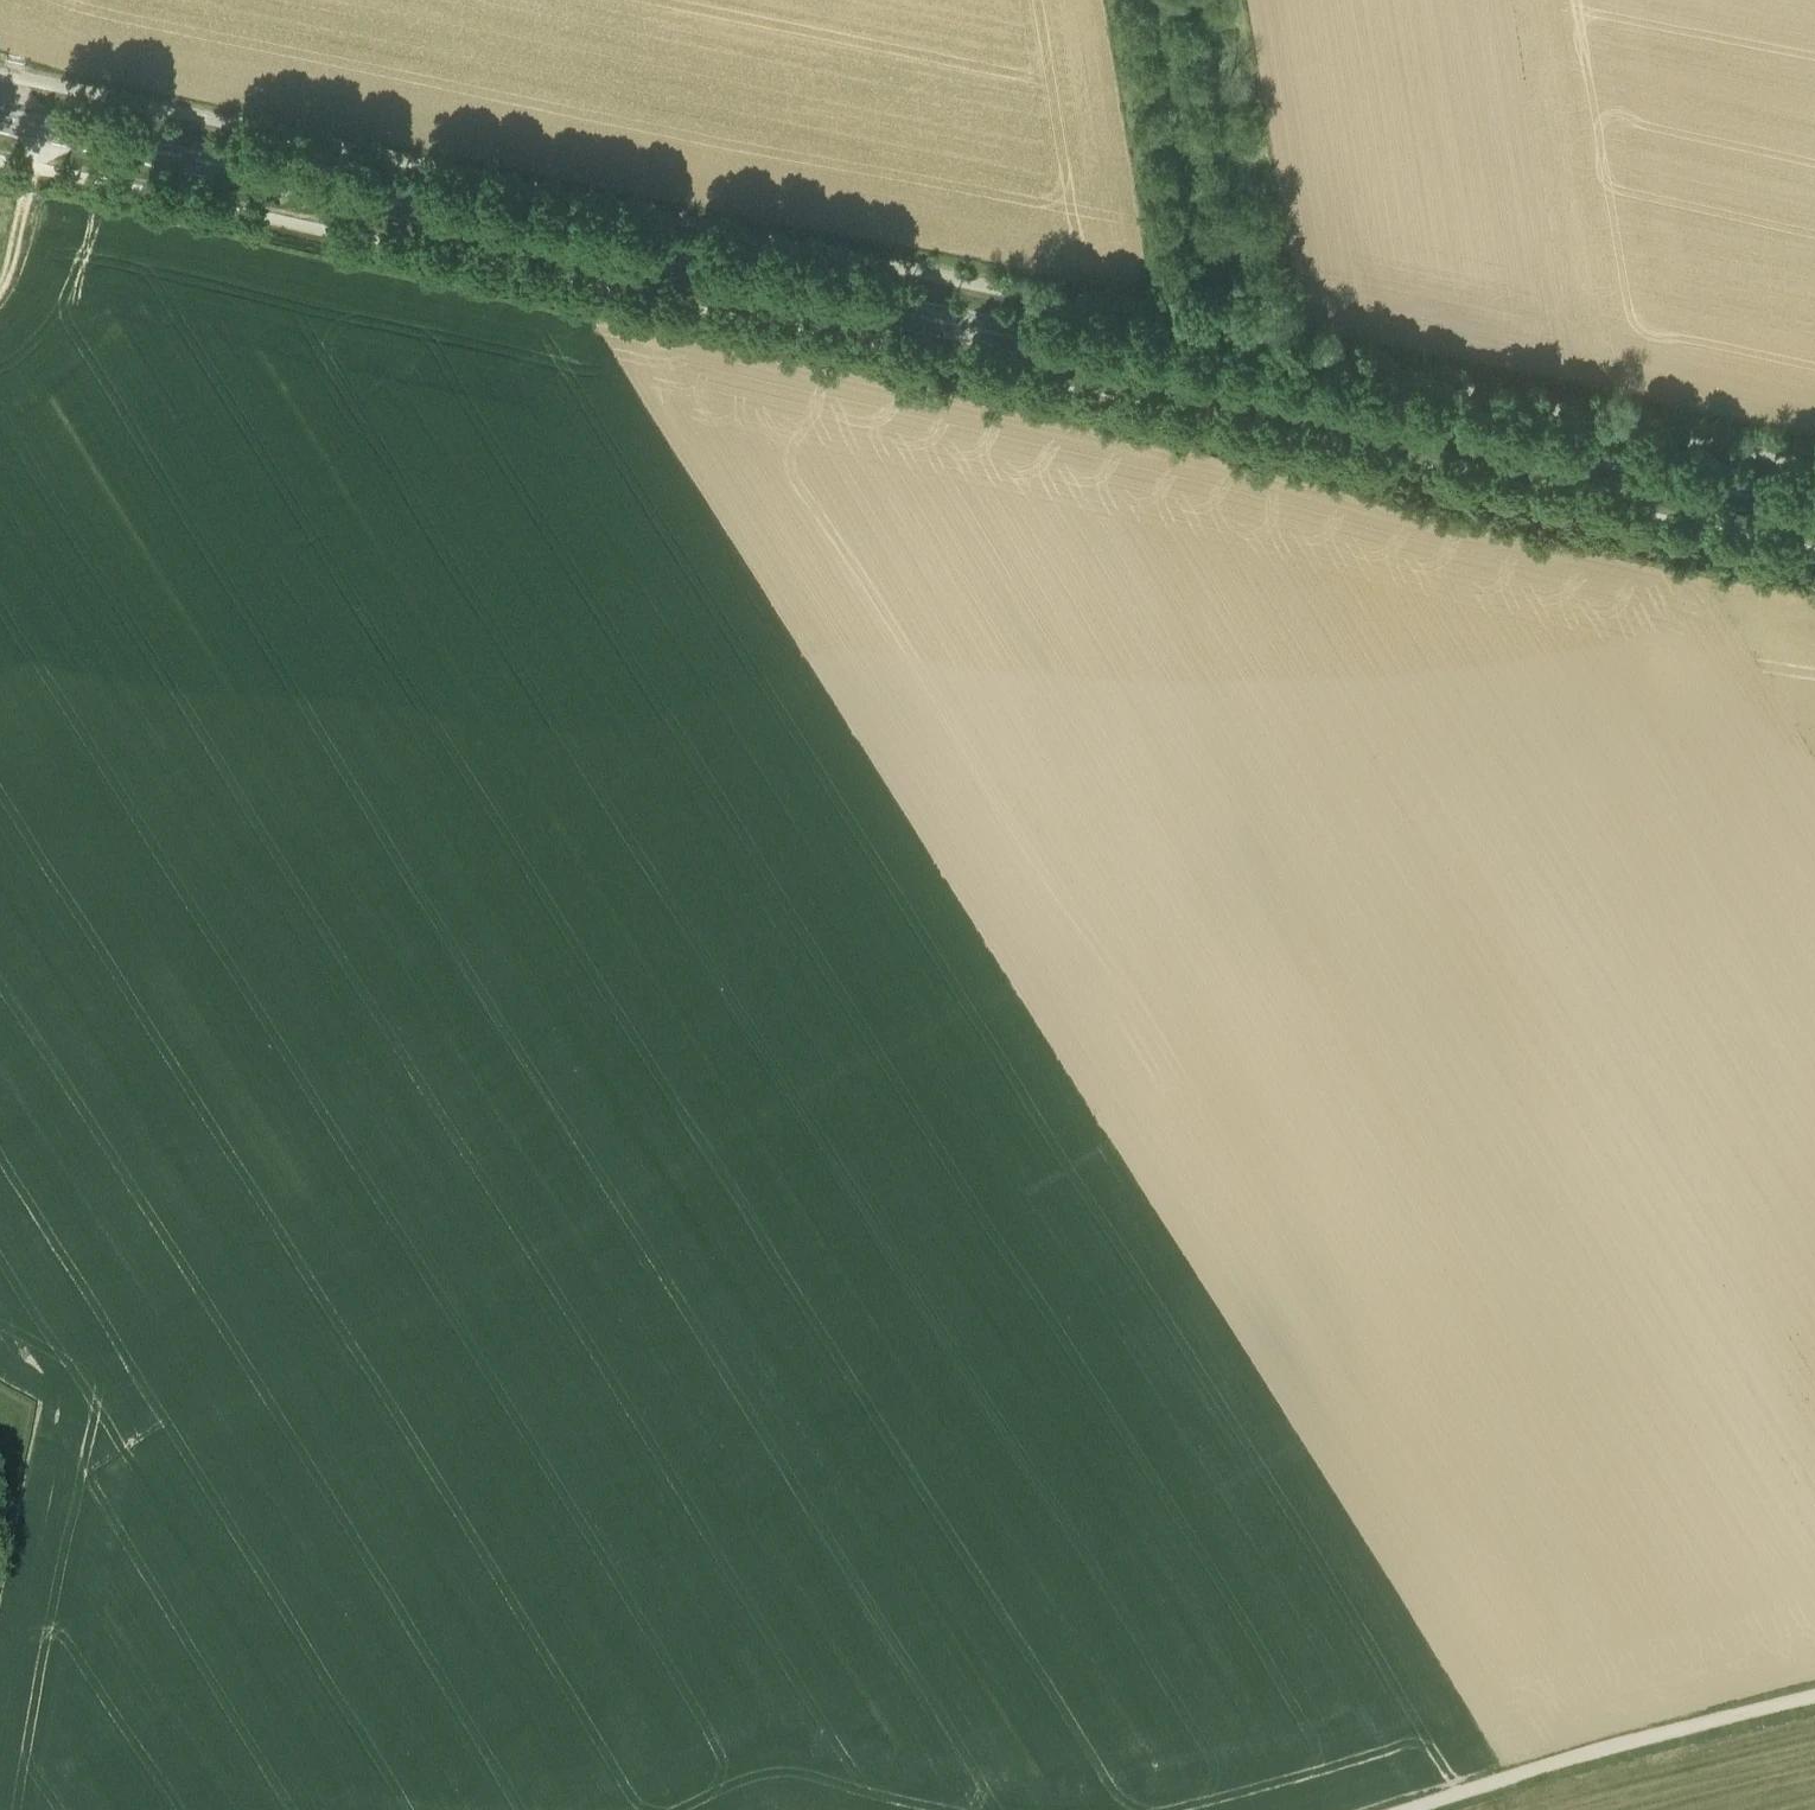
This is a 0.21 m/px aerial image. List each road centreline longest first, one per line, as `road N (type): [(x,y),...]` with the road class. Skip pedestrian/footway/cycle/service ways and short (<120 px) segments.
road 1 (primary): [(1814,511),(0,117)]
road 2 (track): [(1814,1697),(1412,1809)]

